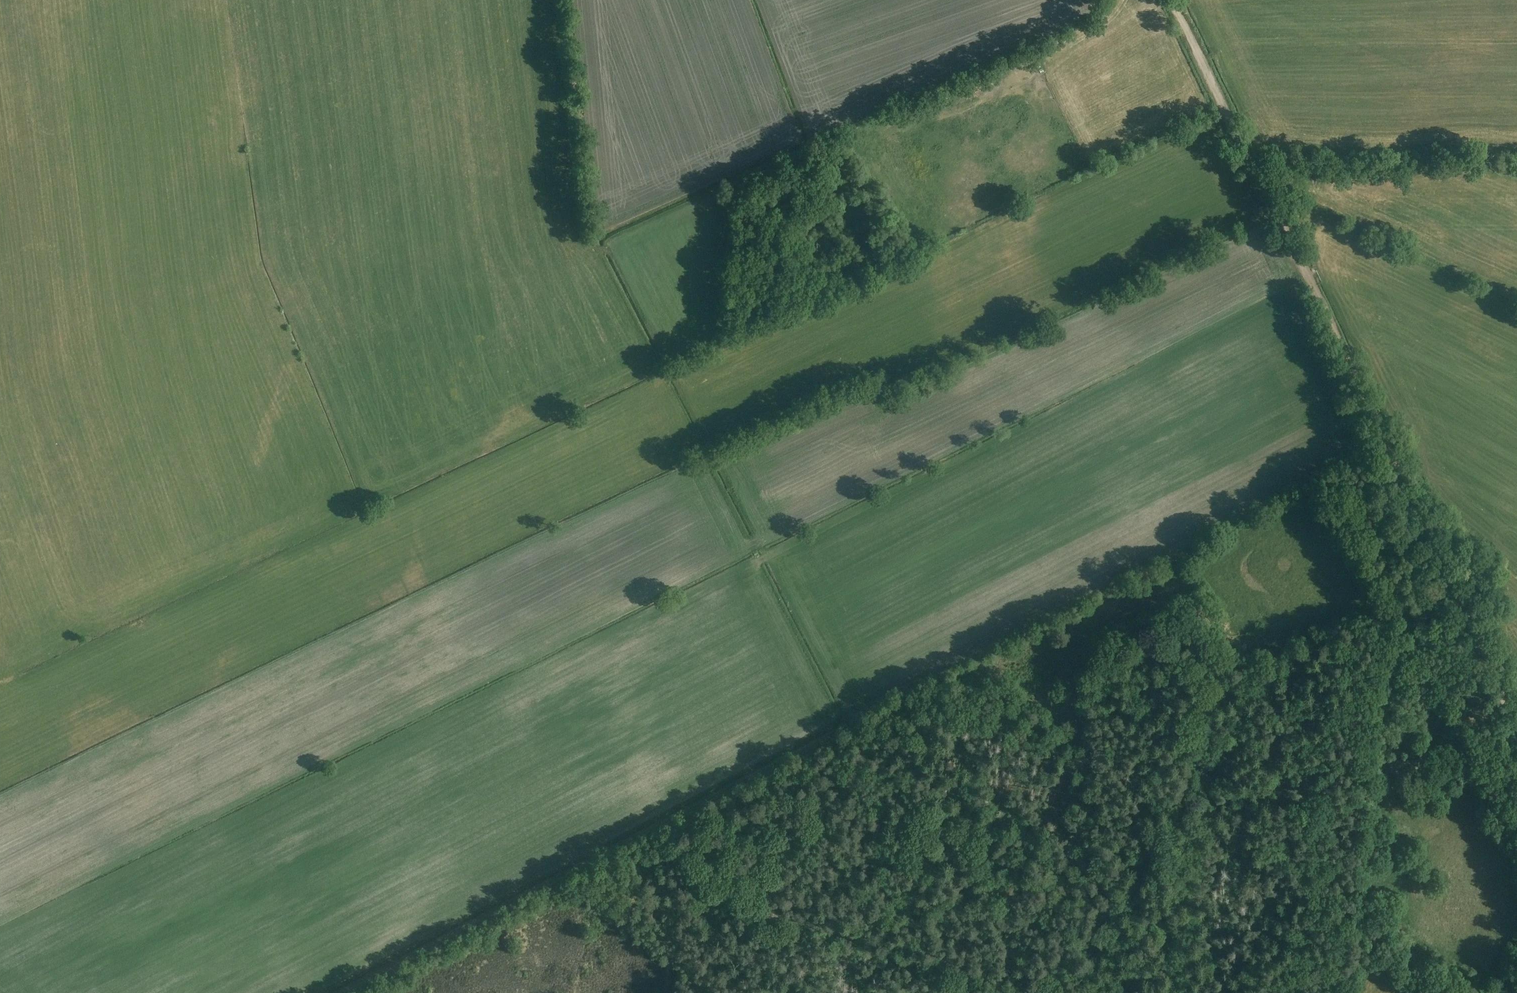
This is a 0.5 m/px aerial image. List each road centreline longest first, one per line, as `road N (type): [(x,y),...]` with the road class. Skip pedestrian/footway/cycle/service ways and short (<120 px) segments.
road 1 (track): [(1387,443),(1173,0)]
road 2 (track): [(1012,992),(664,866)]
road 3 (track): [(1516,742),(1452,577),(1387,443)]
road 4 (track): [(1087,738),(1058,992)]

